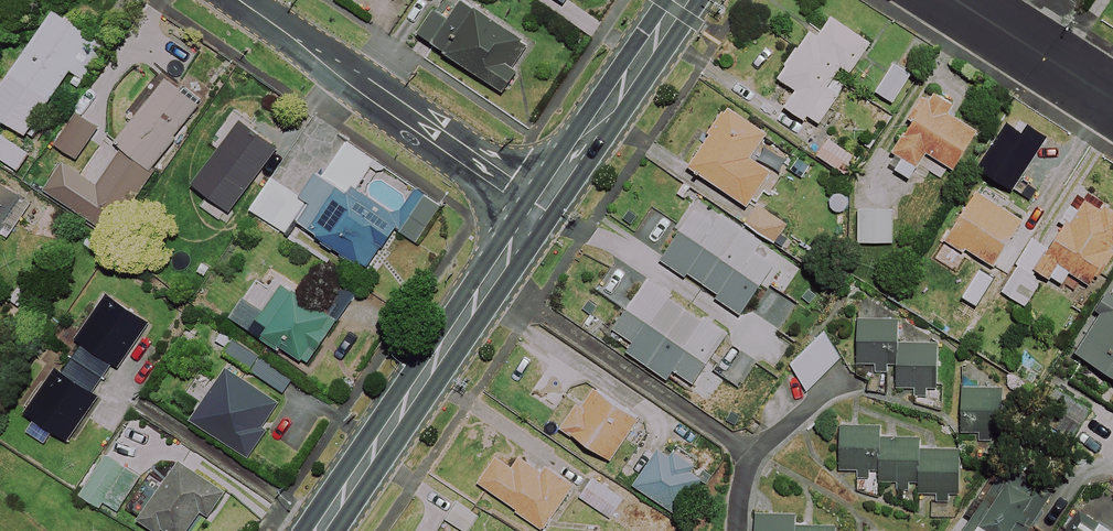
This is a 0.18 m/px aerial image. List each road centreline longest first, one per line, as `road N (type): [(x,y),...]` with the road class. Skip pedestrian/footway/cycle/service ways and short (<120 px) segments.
road 1 (secondary): [(316,530),(513,247),(529,211)]
road 2 (residential): [(529,211),(239,0)]
road 3 (secondary): [(529,211),(683,0)]
road 4 (residential): [(956,0),(1112,104)]

